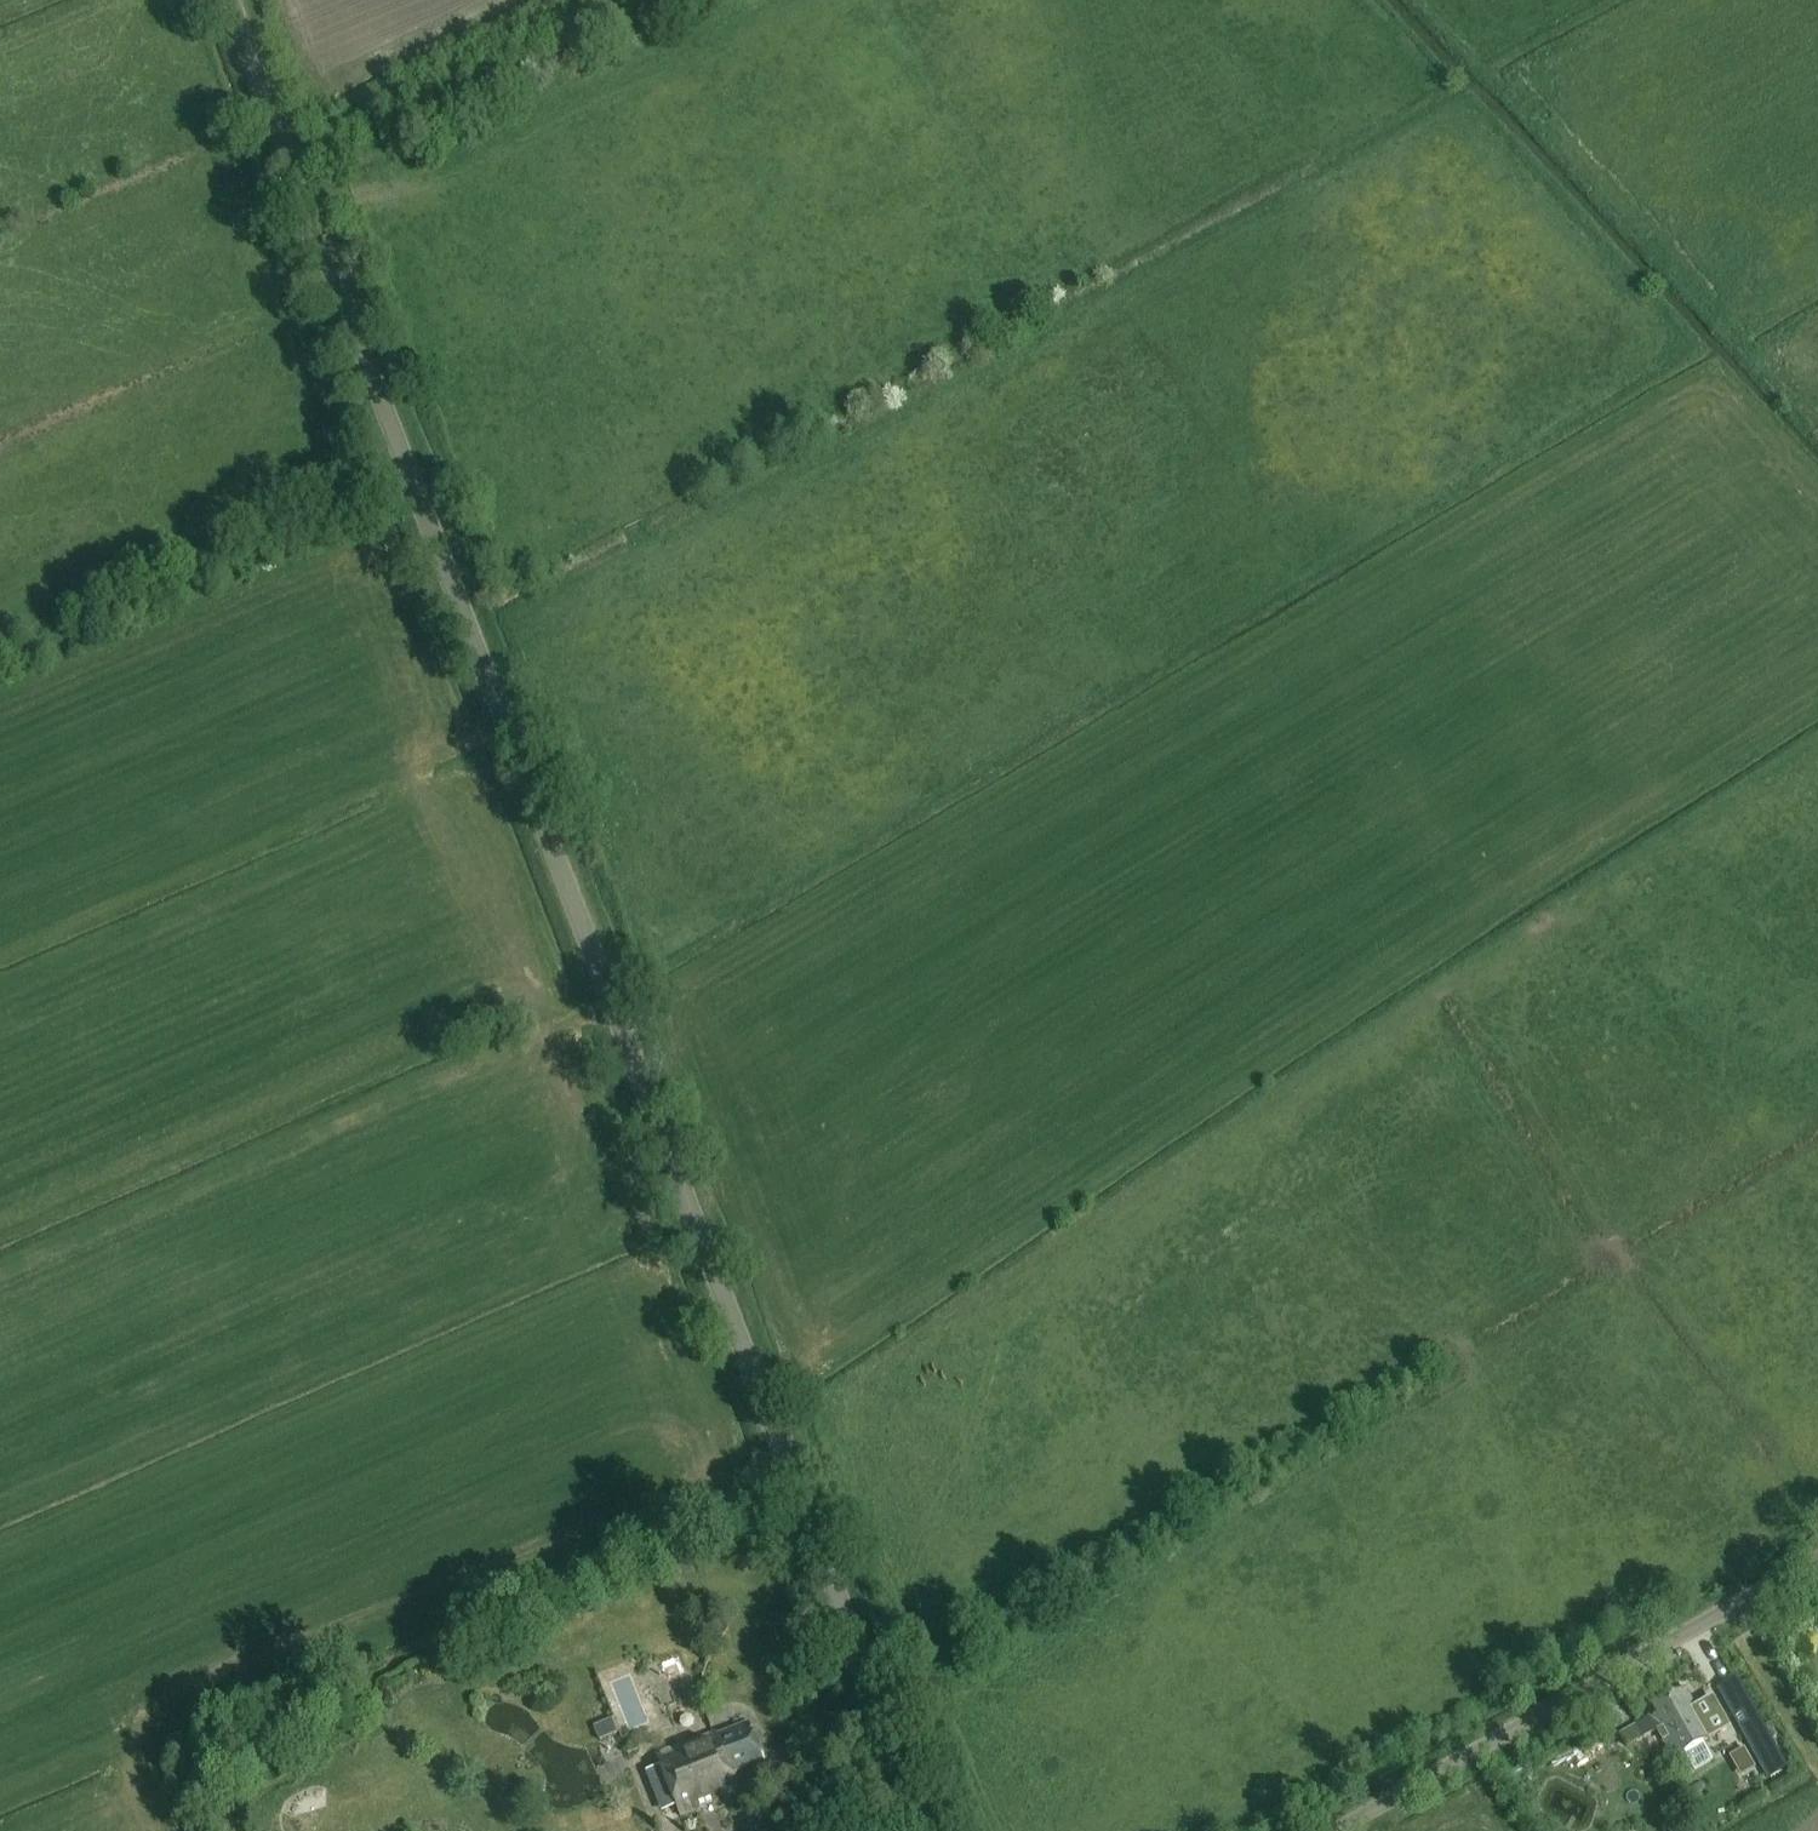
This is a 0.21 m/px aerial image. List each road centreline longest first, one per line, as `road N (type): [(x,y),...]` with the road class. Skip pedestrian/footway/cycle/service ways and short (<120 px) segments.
road 1 (unclassified): [(928,1830),(230,0)]
road 2 (unclassified): [(1333,1830),(1817,1558)]

